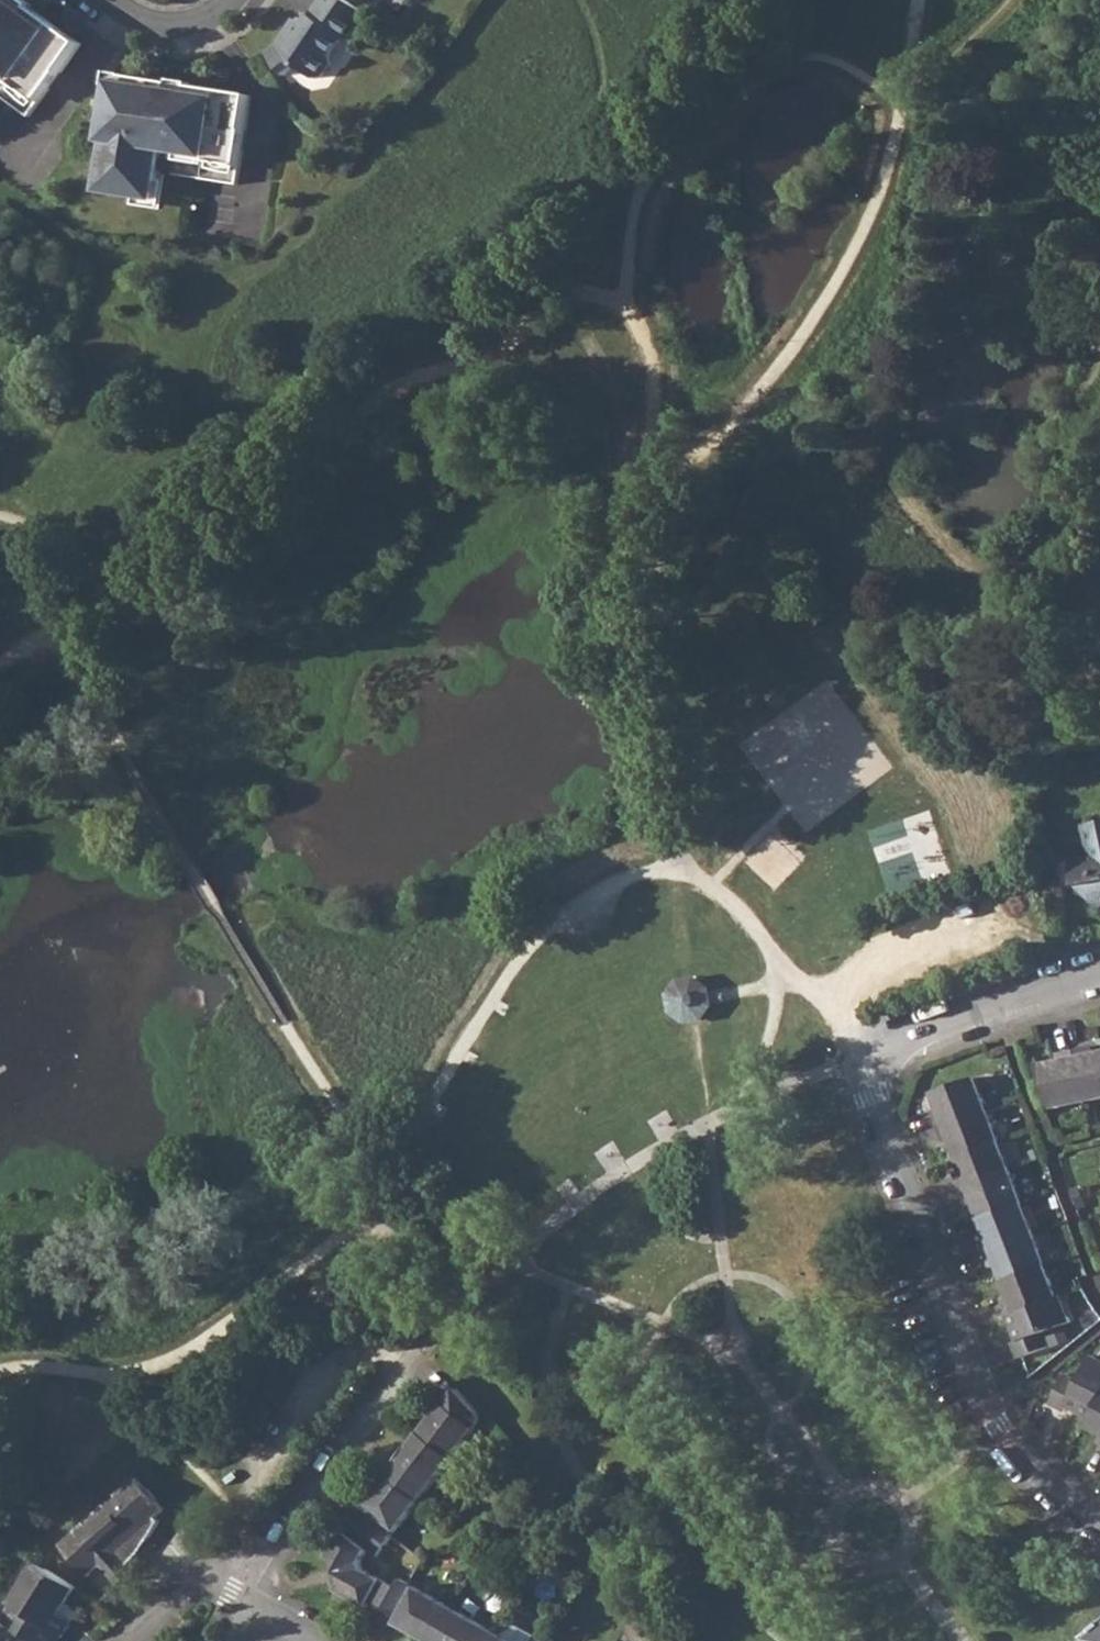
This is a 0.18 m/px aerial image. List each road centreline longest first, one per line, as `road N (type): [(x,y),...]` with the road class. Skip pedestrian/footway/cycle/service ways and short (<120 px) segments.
road 1 (residential): [(1099,1522),(1057,1498),(1000,1424),(878,1100),(880,1062),(1099,984)]
road 2 (residential): [(415,1359),(282,1566),(265,1612)]
road 3 (residential): [(265,1612),(228,1596),(180,1602),(134,1640)]
road 4 (residential): [(105,0),(148,28),(190,30),(234,0)]

